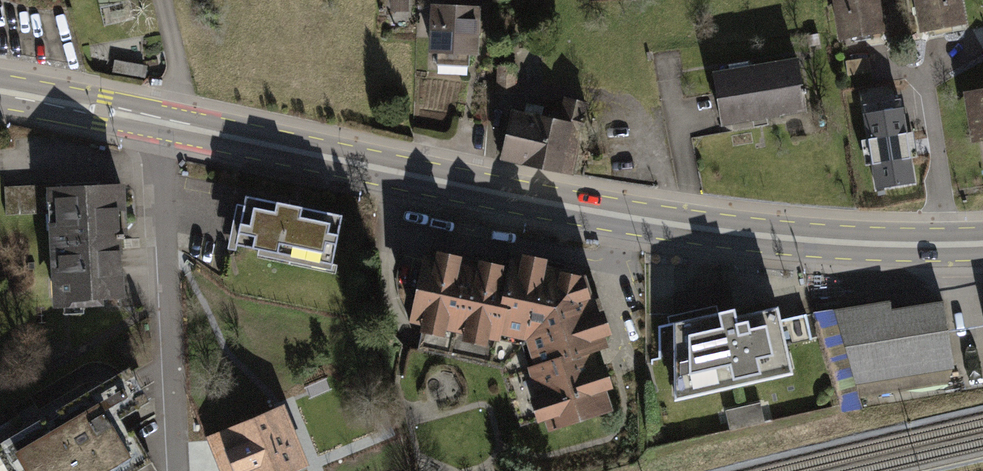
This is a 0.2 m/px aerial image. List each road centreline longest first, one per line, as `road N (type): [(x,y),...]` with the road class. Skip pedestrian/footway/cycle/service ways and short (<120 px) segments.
road 1 (primary): [(0,91),(660,223),(848,242),(982,244)]

